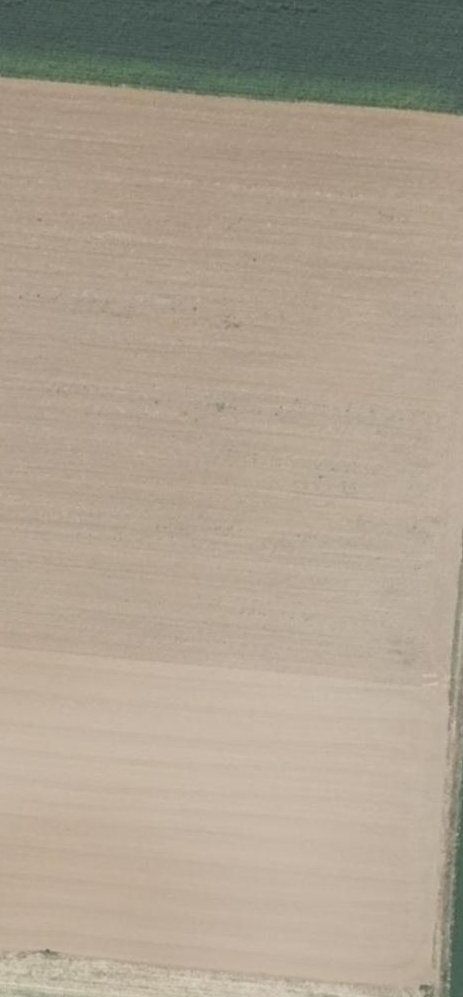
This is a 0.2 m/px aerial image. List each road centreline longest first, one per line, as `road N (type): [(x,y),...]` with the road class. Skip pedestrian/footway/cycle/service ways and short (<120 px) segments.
road 1 (track): [(441,996),(462,695)]

